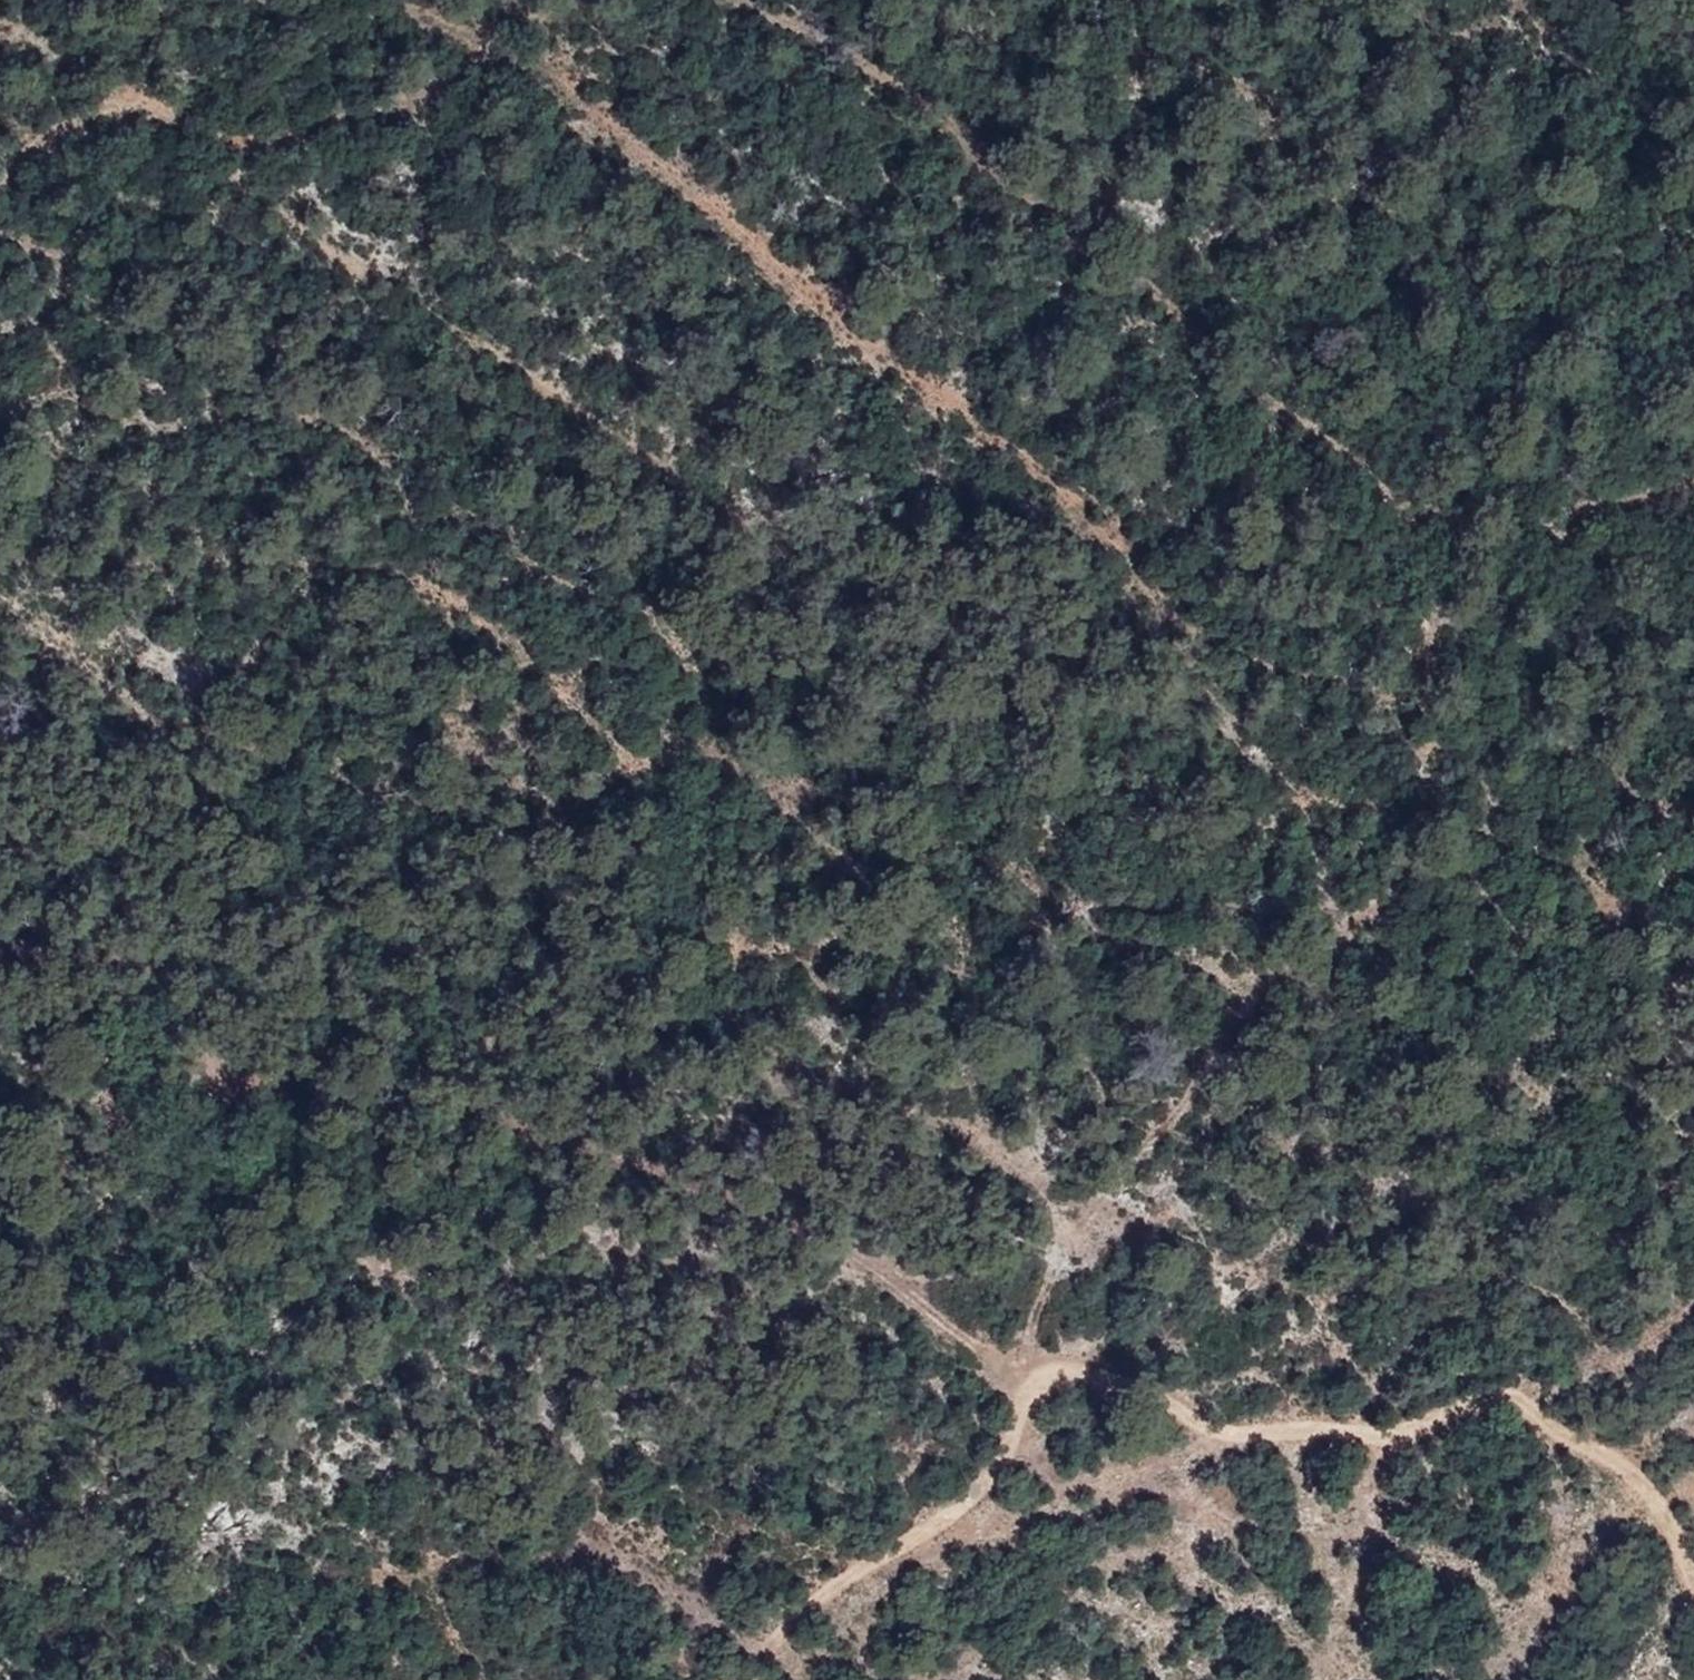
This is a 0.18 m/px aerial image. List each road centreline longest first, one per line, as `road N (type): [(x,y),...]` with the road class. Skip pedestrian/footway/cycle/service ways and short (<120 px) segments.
road 1 (track): [(749,1679),(939,1522),(1016,1485),(1301,1436),(1394,1429),(1520,1396)]
road 2 (track): [(1693,1570),(1639,1487),(1520,1396),(1627,1363),(1656,1328),(1693,1313)]
road 3 (track): [(470,1679),(411,1564)]

